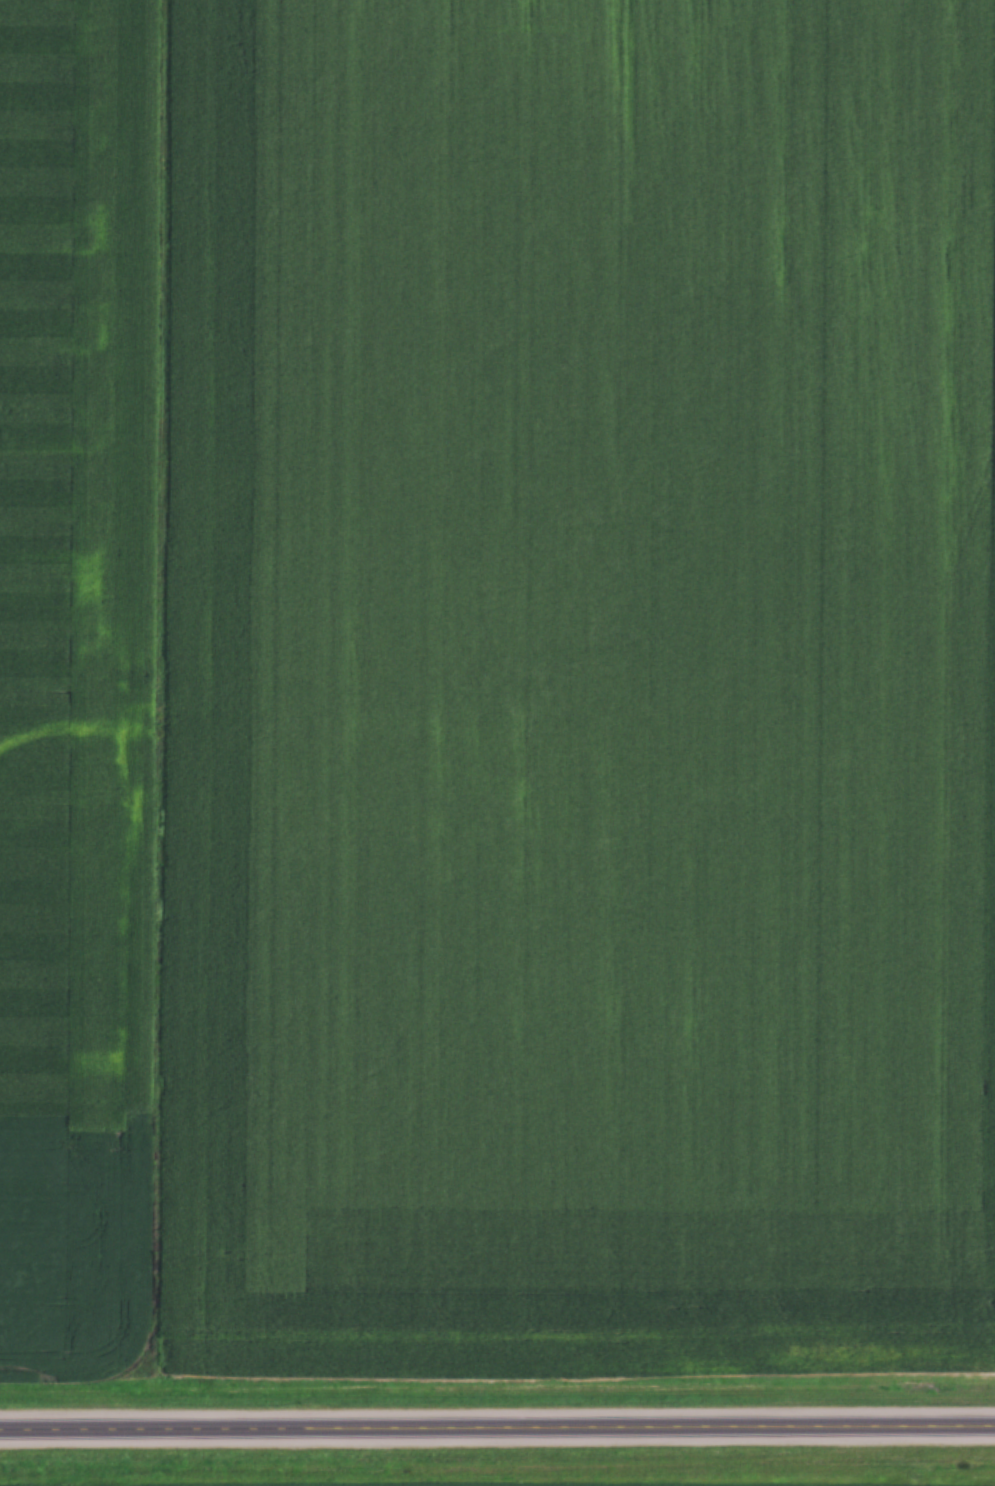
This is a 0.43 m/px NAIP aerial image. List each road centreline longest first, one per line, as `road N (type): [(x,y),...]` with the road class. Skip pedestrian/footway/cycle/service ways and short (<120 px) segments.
road 1 (secondary): [(994,1426),(0,1430)]

